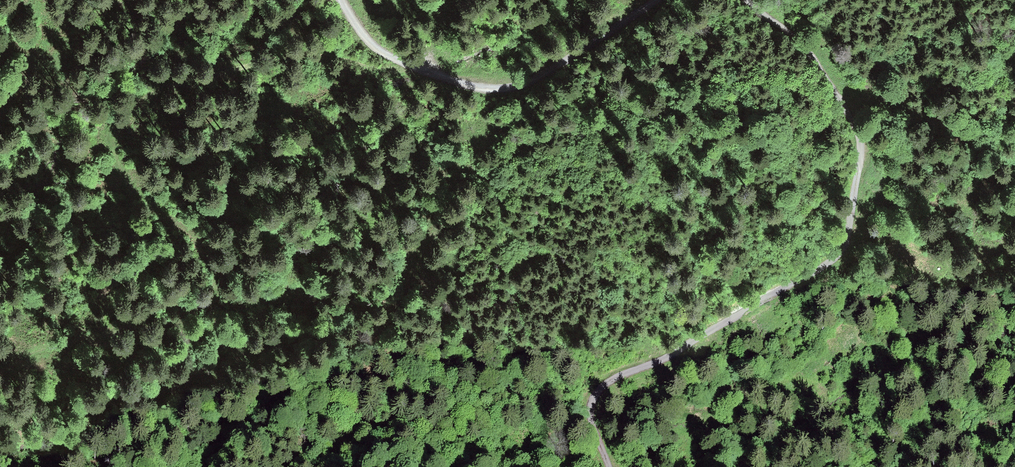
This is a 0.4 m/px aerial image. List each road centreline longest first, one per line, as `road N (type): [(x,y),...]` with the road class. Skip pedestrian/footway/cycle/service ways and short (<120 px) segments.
road 1 (track): [(410,66),(299,56),(212,73),(156,93),(126,114),(113,129),(122,168),(133,190),(206,253),(213,289),(182,319),(156,328),(78,340),(0,366)]
road 2 (track): [(612,466),(592,420),(599,391),(725,328),(838,258),(845,246),(860,136),(811,54),(749,0)]
road 3 (track): [(654,0),(541,77),(501,89),(386,54),(341,0)]

